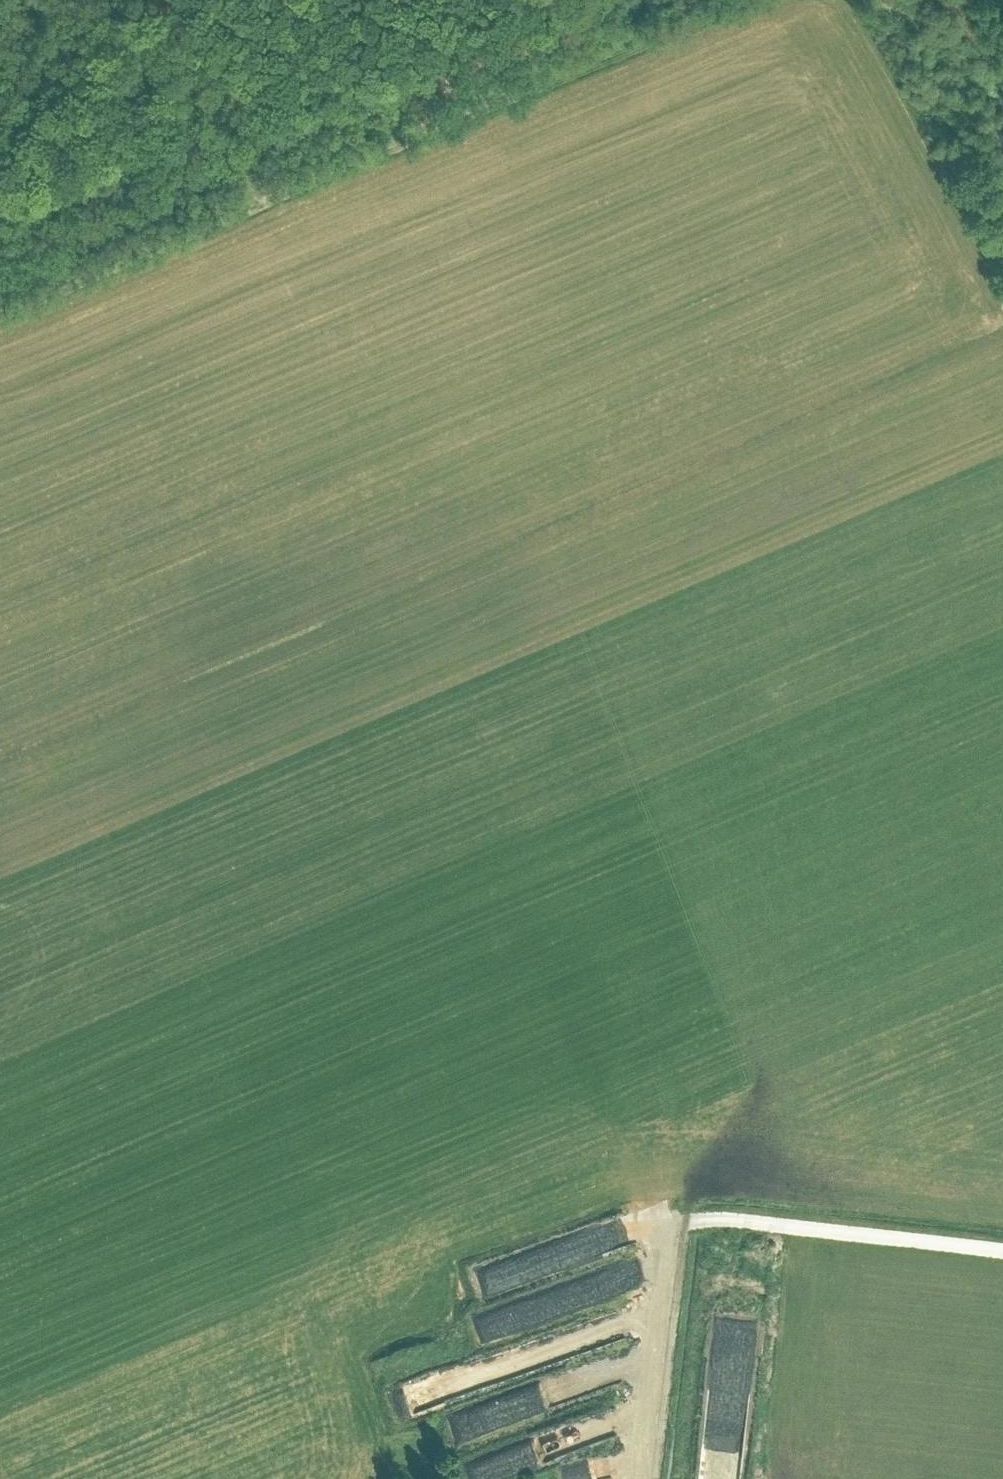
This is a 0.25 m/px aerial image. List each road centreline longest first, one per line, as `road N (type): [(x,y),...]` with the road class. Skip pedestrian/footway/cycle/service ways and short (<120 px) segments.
road 1 (track): [(258,209),(755,0)]
road 2 (track): [(659,1208),(679,1236),(687,1223),(709,1219),(1002,1251)]
road 3 (track): [(0,319),(258,209)]

